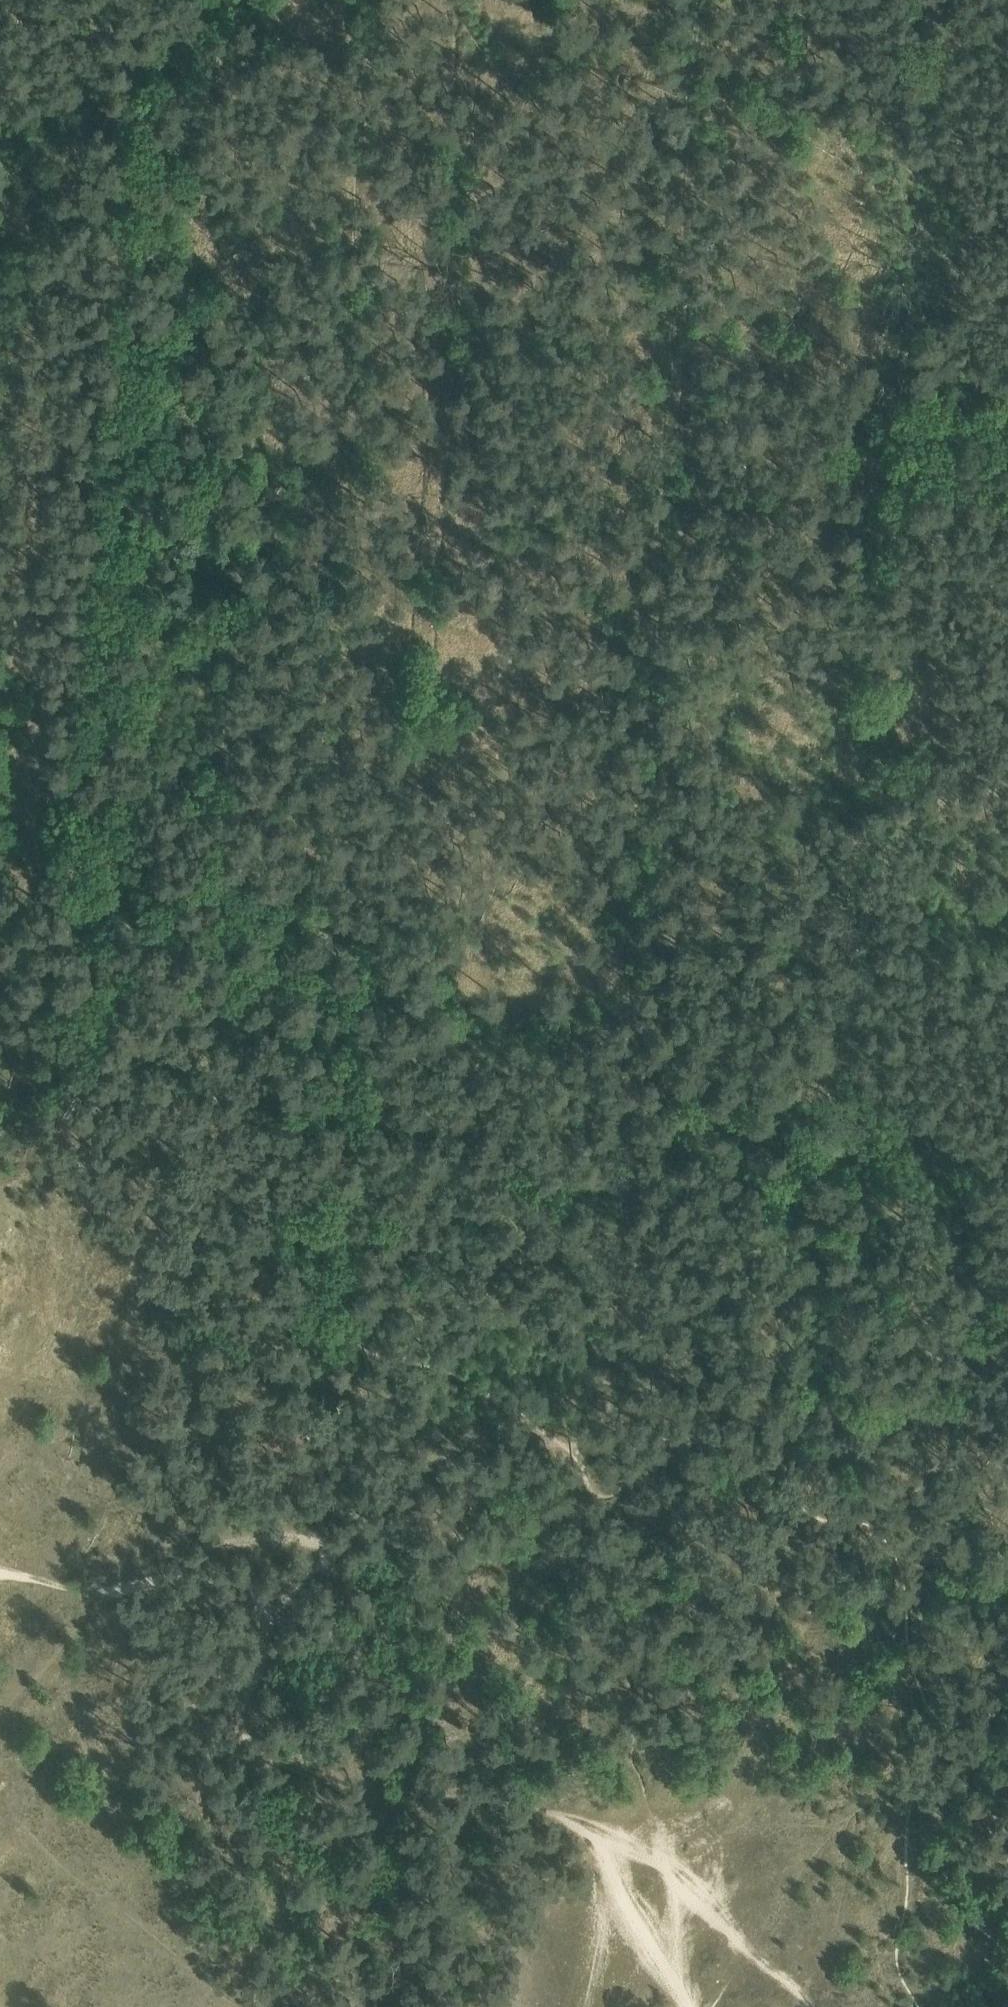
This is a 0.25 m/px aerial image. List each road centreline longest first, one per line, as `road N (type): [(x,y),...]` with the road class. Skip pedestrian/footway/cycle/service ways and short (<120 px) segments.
road 1 (track): [(686,0),(594,1435)]

